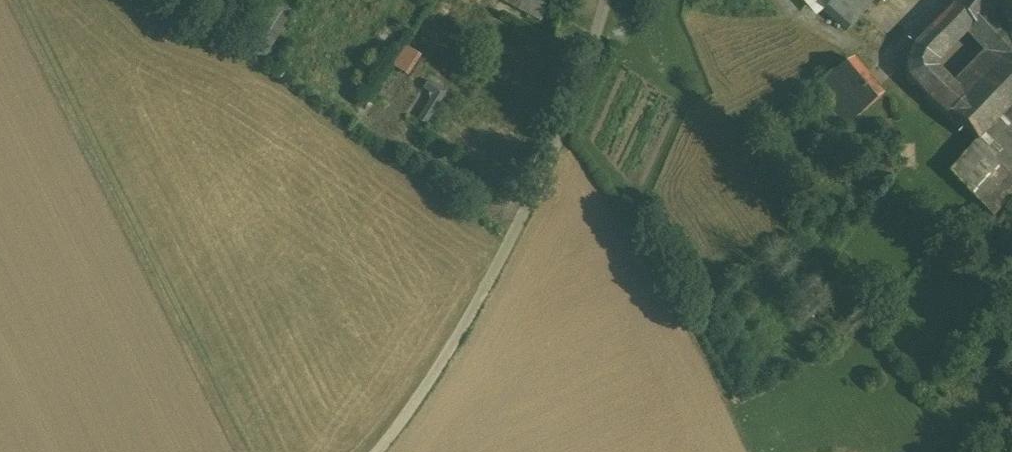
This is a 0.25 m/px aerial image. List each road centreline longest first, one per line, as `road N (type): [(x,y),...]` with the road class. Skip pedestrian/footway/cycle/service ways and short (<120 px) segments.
road 1 (track): [(379,451),(446,367),(553,161),(577,110),(606,0)]
road 2 (residential): [(782,0),(885,68),(936,0)]

